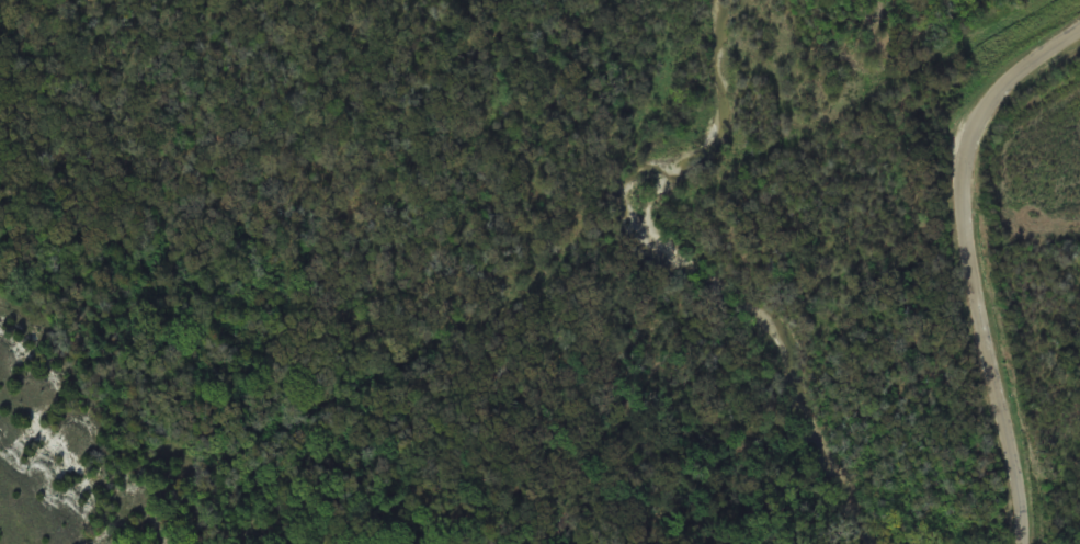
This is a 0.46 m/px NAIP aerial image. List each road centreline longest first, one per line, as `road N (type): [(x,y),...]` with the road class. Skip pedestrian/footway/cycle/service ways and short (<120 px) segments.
road 1 (residential): [(1079,42),(990,106),(965,148),(985,328),(1023,543)]

